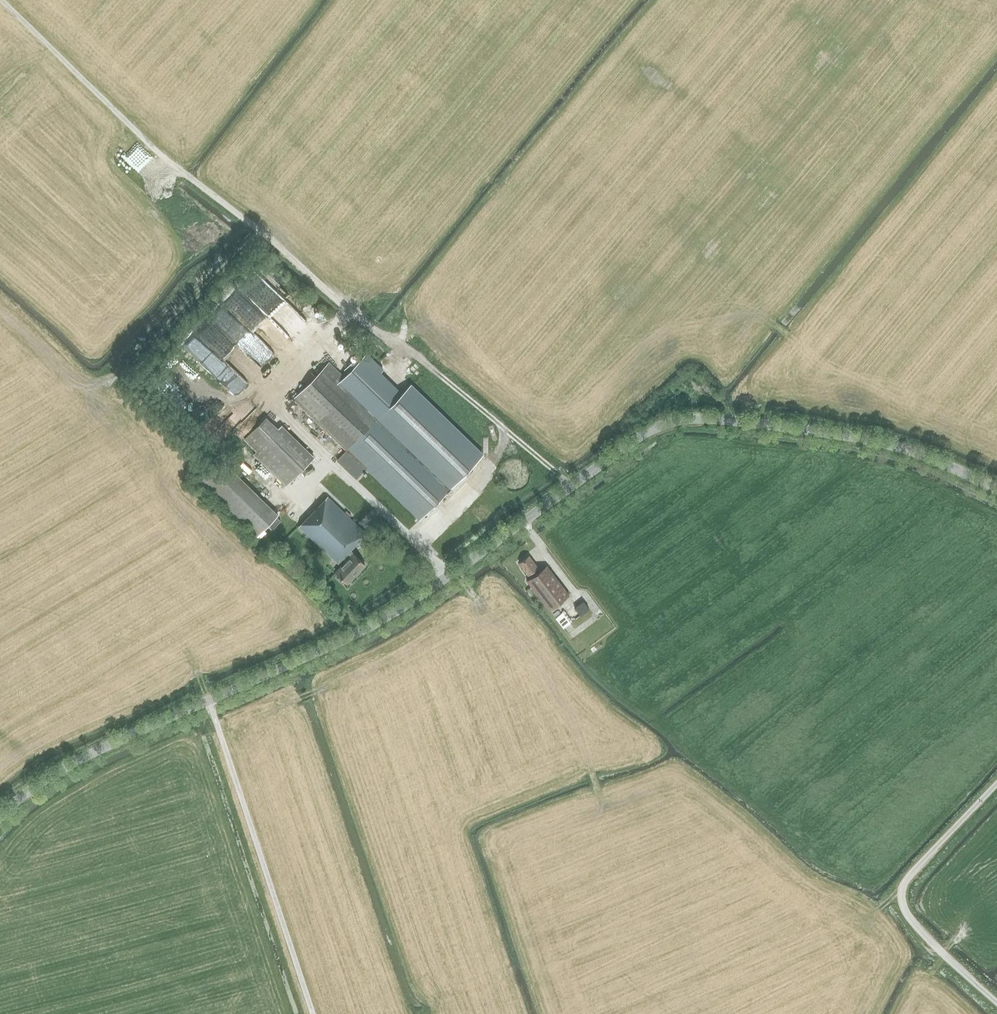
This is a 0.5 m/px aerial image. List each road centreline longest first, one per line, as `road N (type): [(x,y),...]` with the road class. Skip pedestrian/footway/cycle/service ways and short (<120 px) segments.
road 1 (tertiary): [(0,822),(72,766),(420,602),(640,438),(683,424),(736,421),(848,434),(996,492)]
road 2 (track): [(210,702),(313,1013)]
road 3 (residential): [(996,1003),(908,919),(902,903),(909,876),(996,783)]

